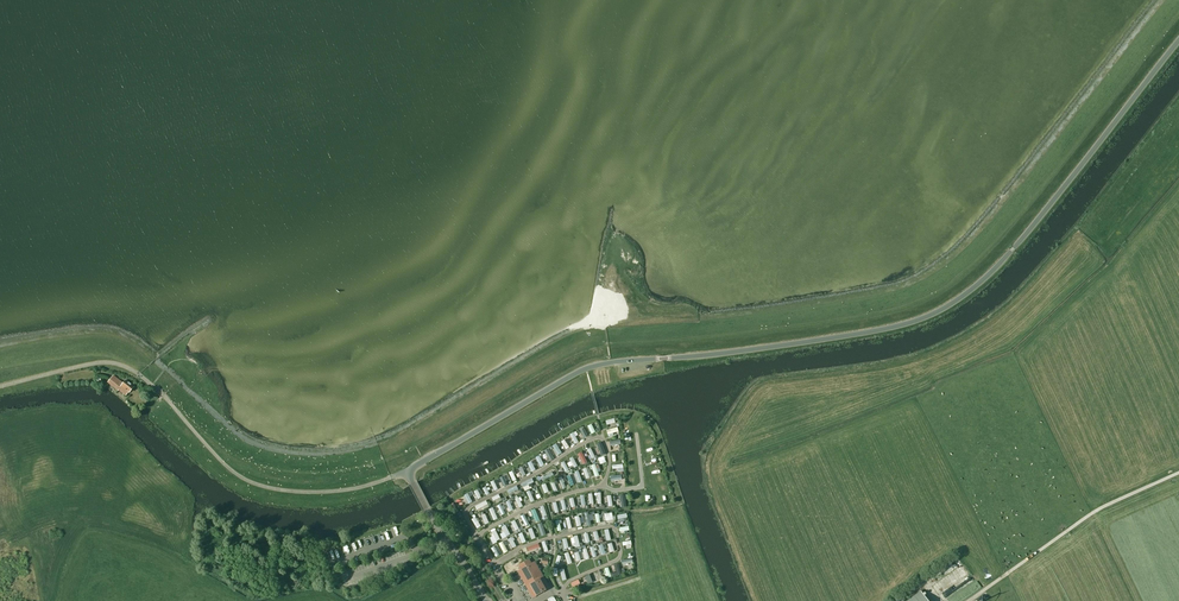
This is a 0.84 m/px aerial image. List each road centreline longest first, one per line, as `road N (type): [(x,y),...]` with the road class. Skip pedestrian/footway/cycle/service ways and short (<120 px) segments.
road 1 (tertiary): [(406,470),(588,367),(858,334),(946,306),(1012,249),(1178,40)]
road 2 (tertiary): [(486,600),(406,470)]

